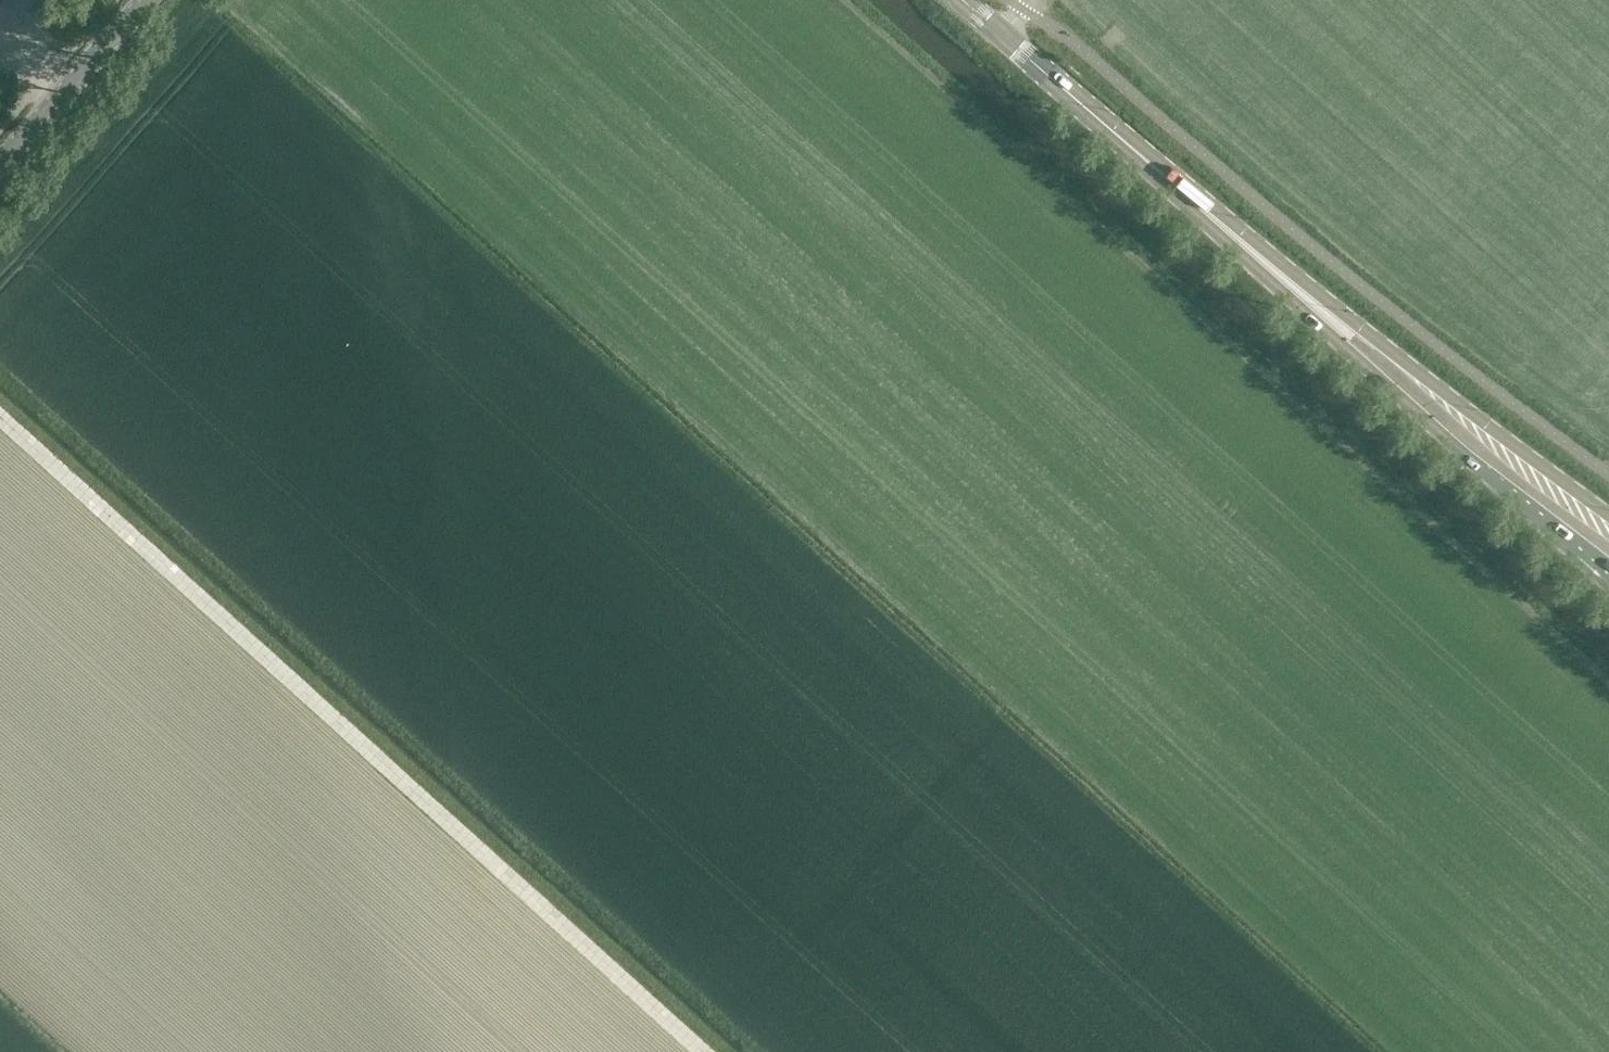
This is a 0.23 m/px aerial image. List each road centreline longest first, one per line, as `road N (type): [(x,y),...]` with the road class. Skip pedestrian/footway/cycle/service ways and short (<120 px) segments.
road 1 (track): [(0,415),(702,1051)]
road 2 (secondary): [(1267,262),(1344,348),(1608,582)]
road 3 (secondary): [(1608,514),(1267,262)]
road 4 (secondary): [(1267,262),(963,0)]
road 5 (tertiary): [(0,164),(146,0)]

